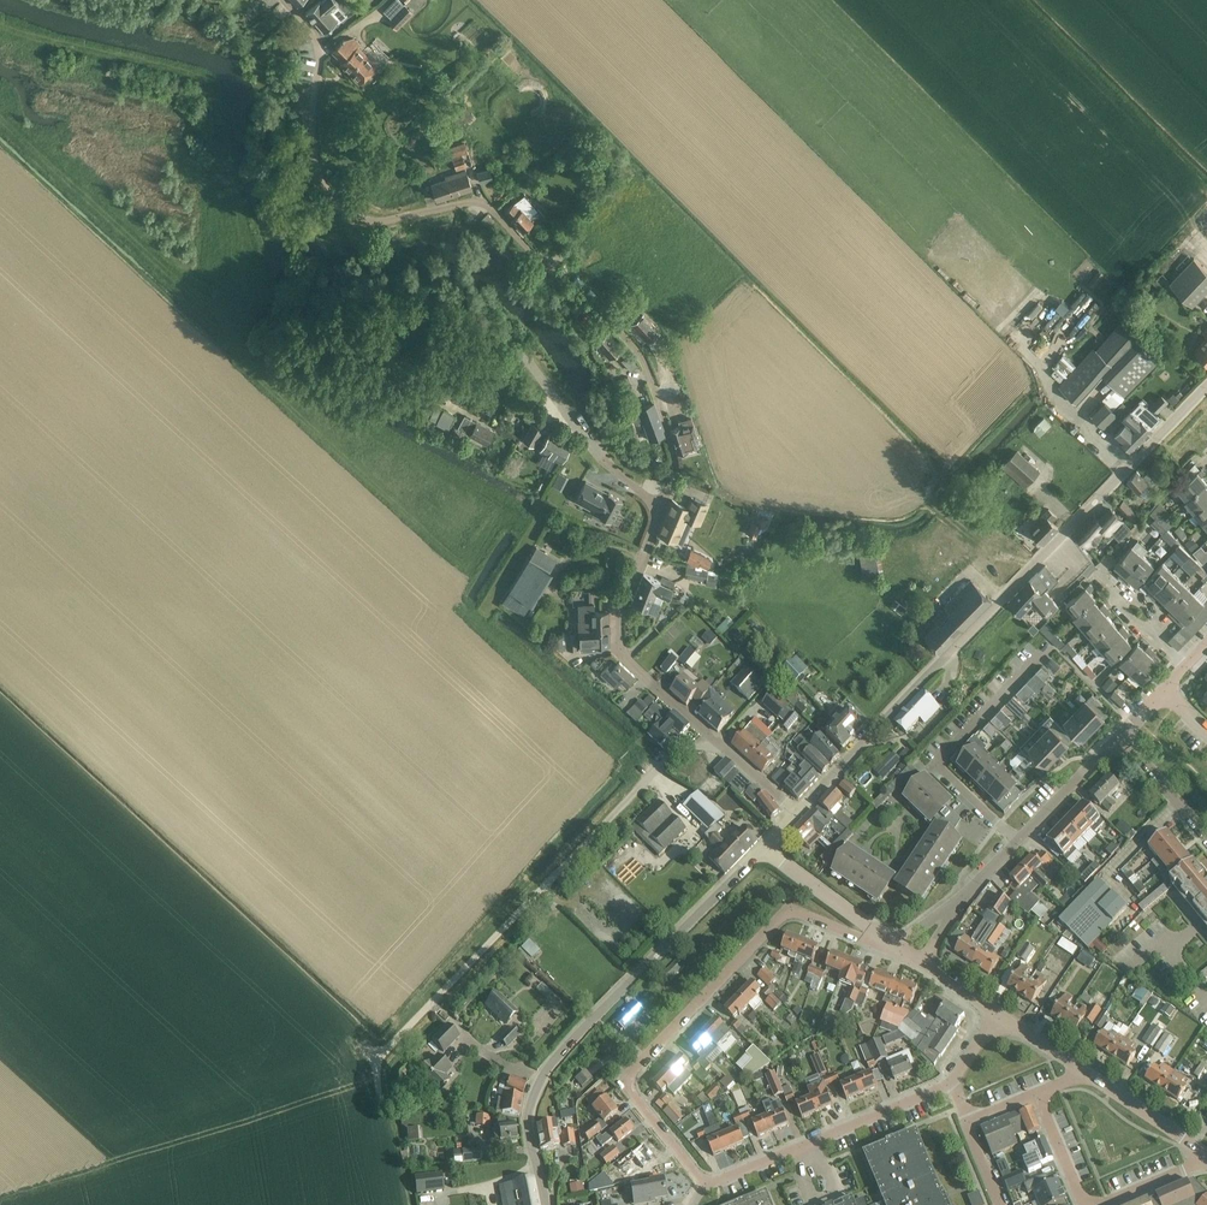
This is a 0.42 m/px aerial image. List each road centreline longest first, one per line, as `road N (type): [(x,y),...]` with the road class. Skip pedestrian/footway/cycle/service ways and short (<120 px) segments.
road 1 (residential): [(662,505),(675,458),(642,360),(488,205),(378,222),(331,197),(315,152),(318,44),(285,0)]
road 2 (unclassified): [(797,813),(1206,392)]
road 3 (residential): [(907,953),(797,912),(783,916),(633,1071),(627,1085),(635,1099),(705,1182)]
road 4 (unclassified): [(544,1204),(527,1127),(538,1087),(586,1026),(765,849)]
road 5 (residential): [(797,813),(625,655),(621,612),(662,505)]
road 6 (residential): [(705,1182),(948,1082)]
road 7 (residential): [(1014,841),(941,767),(1049,652)]
road 8 (residential): [(1204,1157),(1087,1203),(1075,1195),(1030,1096)]
road 9 (residential): [(662,505),(598,456),(526,358),(516,365)]
road 10 (residential): [(907,953),(765,849)]
road 11 (residential): [(1014,841),(1123,730)]
road 12 (residential): [(907,953),(1014,841)]
road 13 (residential): [(1204,1157),(1082,1074)]
road 14 (residential): [(1206,831),(1123,730)]
road 15 (residential): [(1185,666),(1096,574)]

